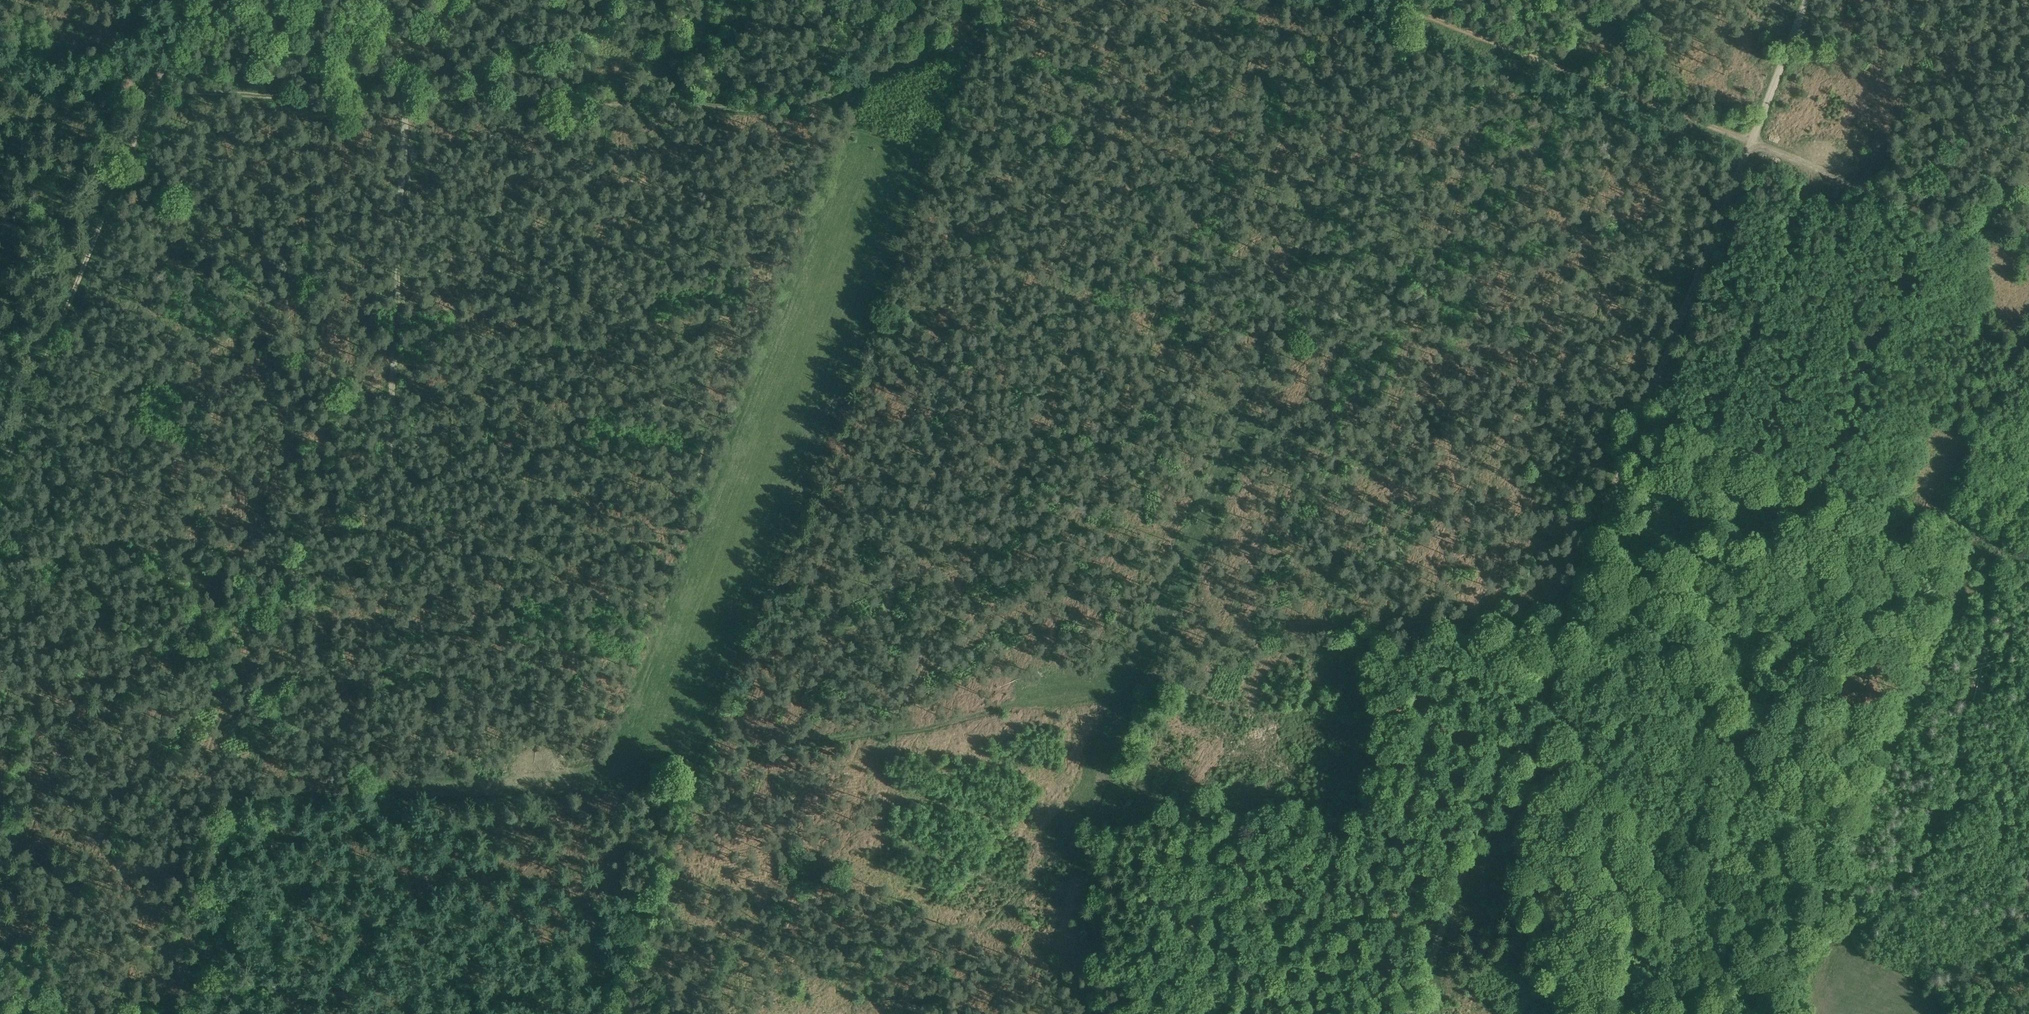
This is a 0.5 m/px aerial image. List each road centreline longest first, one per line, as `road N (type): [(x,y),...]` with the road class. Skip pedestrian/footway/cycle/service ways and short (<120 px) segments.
road 1 (track): [(1415,1013),(1752,142)]
road 2 (track): [(157,92),(758,106),(834,92),(983,25)]
road 3 (track): [(0,477),(193,0)]
road 4 (track): [(1392,0),(1752,142)]
road 5 (track): [(1752,142),(2028,251)]
road 6 (track): [(1752,142),(1808,0)]

